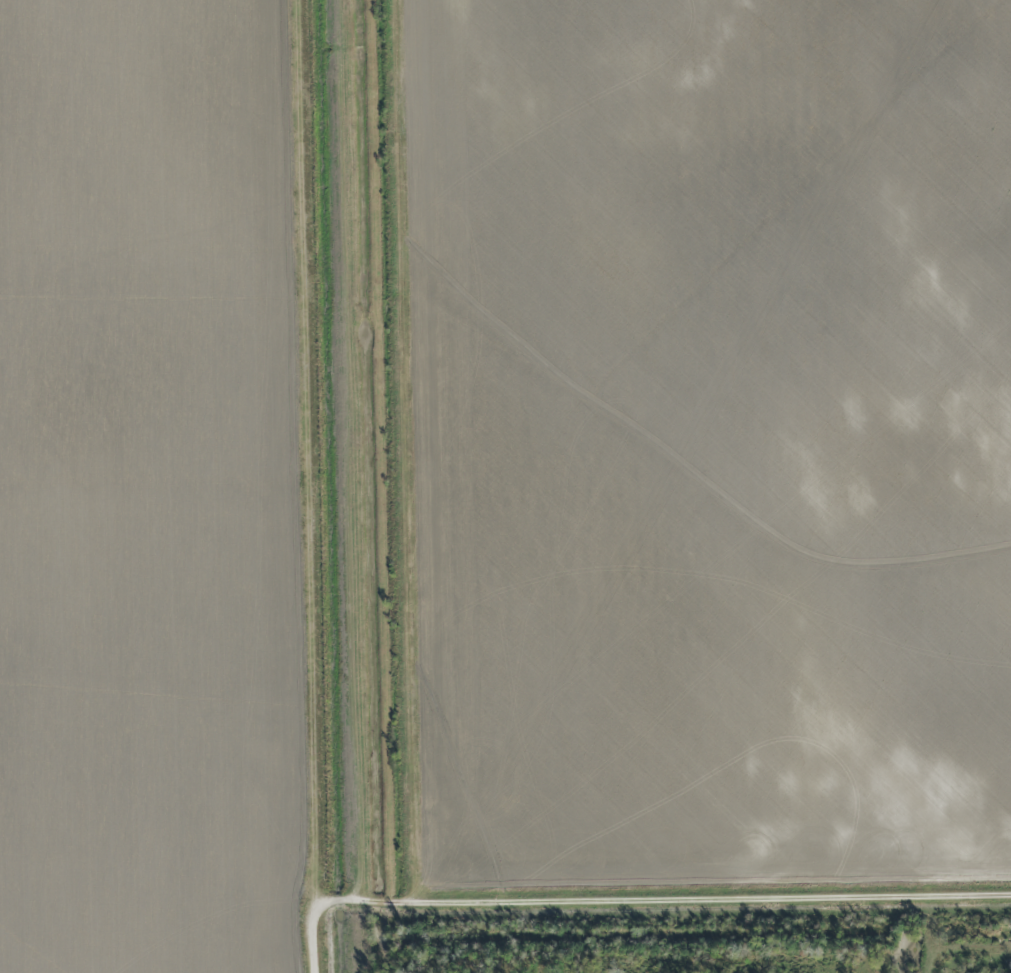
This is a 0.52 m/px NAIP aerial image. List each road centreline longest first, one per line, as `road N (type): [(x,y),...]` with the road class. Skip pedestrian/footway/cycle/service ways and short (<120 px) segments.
road 1 (track): [(321,972),(320,922),(329,905),(347,900),(960,900)]
road 2 (track): [(932,972),(934,945),(960,900),(1010,899)]

